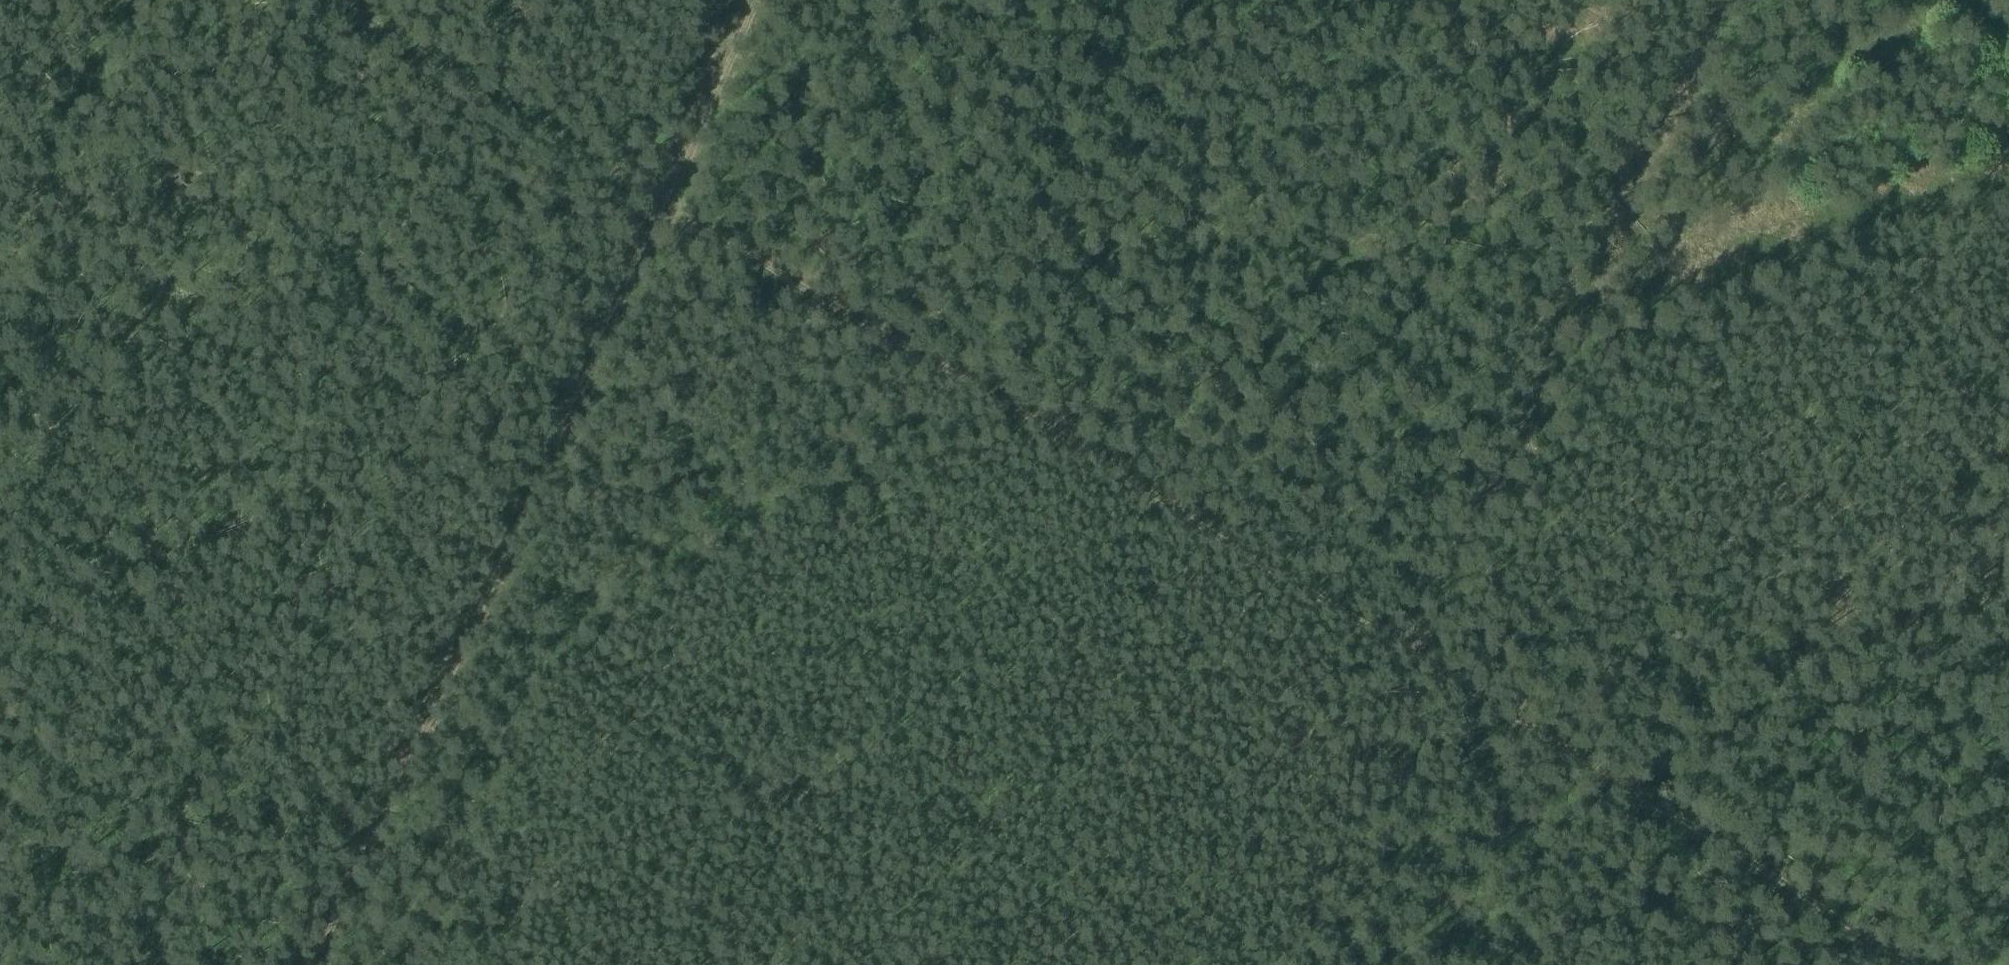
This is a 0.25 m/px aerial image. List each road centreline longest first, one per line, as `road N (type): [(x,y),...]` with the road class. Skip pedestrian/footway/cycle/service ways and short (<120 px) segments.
road 1 (track): [(653,197),(1558,737),(1902,964)]
road 2 (track): [(303,964),(467,583),(750,0)]

